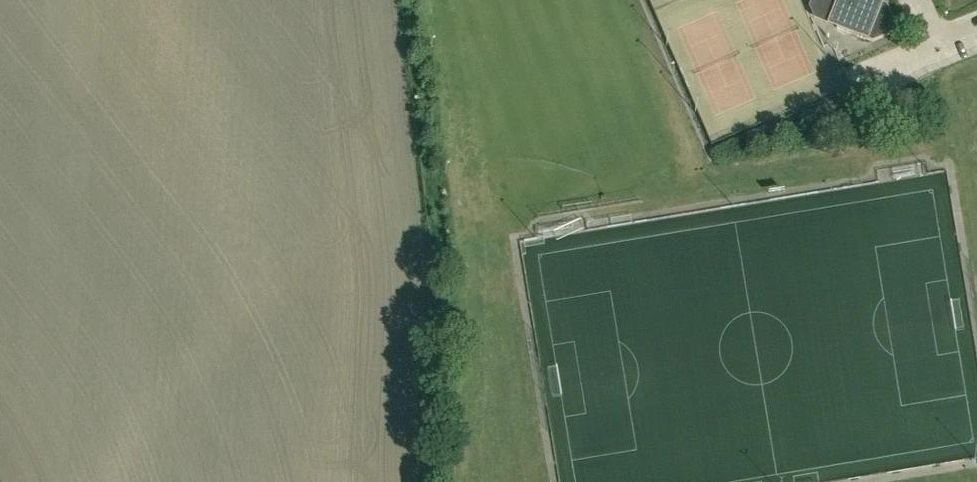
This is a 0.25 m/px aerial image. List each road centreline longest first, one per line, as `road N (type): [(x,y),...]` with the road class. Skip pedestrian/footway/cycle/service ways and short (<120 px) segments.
road 1 (residential): [(976,24),(858,74)]

